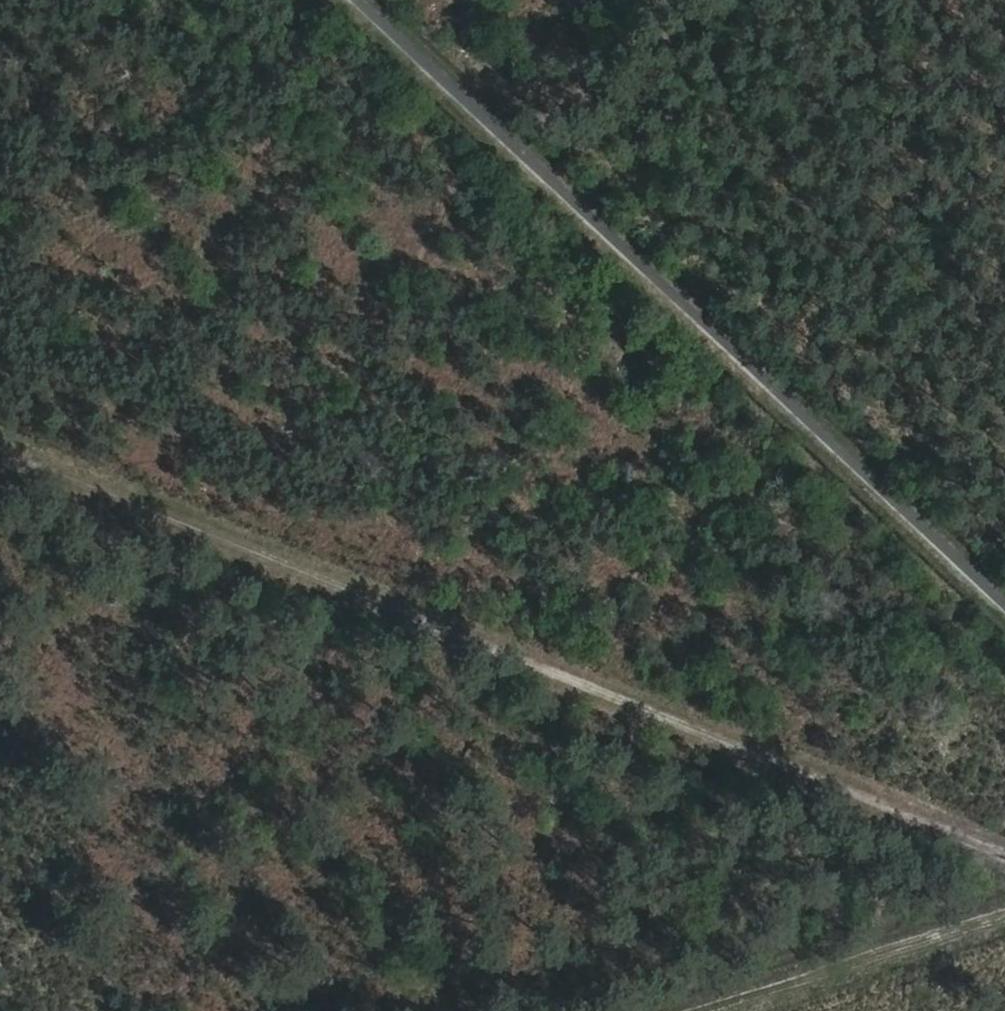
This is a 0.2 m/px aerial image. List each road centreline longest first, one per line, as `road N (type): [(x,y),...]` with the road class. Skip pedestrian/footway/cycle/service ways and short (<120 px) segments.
road 1 (track): [(1004,854),(0,450)]
road 2 (track): [(1004,918),(709,1010)]

